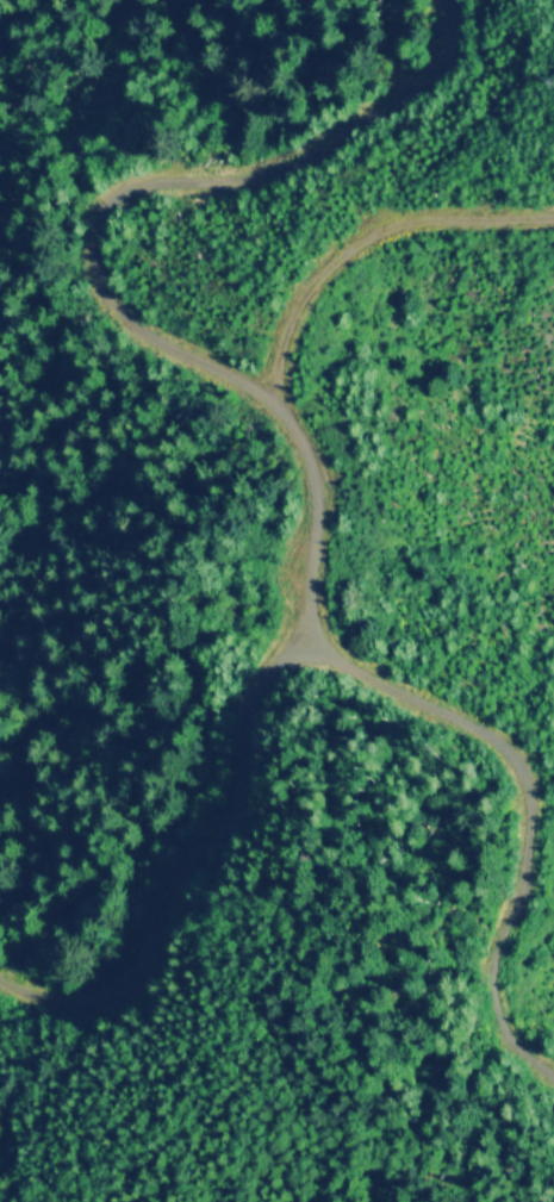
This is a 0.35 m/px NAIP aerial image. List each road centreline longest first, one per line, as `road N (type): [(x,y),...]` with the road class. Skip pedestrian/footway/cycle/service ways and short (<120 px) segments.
road 1 (residential): [(553,779),(517,741),(386,691),(340,661),(315,624),(347,498),(329,450),(291,406),(149,332),(107,280),(105,224),(135,189),(236,181),(311,142),(380,94),(424,49),(422,0)]
road 2 (track): [(0,972),(67,1014),(130,994),(164,896),(244,804),(244,718),(276,660),(315,624)]
road 3 (residential): [(553,1069),(512,1013),(509,963),(541,923),(553,883)]

